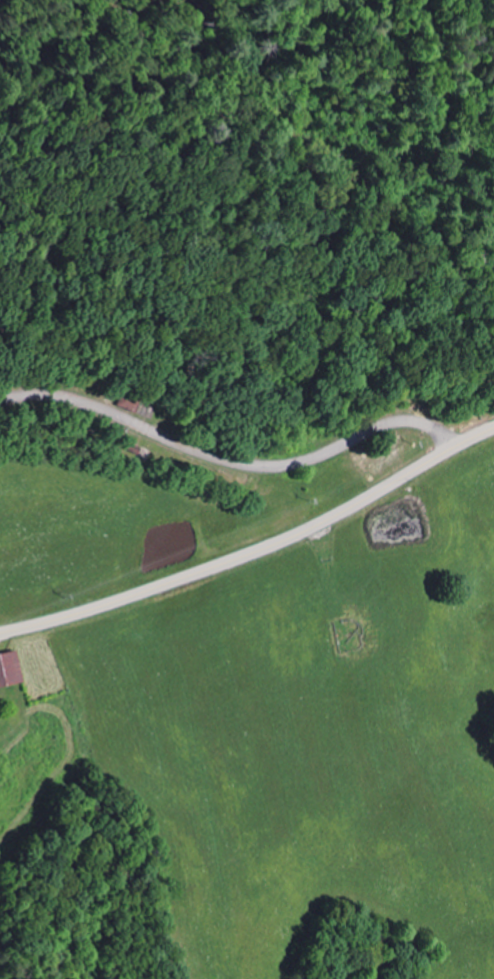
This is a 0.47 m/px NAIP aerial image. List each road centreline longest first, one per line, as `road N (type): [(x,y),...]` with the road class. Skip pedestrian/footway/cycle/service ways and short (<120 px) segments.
road 1 (secondary): [(0,633),(278,542),(493,430)]
road 2 (residential): [(455,448),(414,423),(268,468),(226,460),(55,395),(0,399)]

